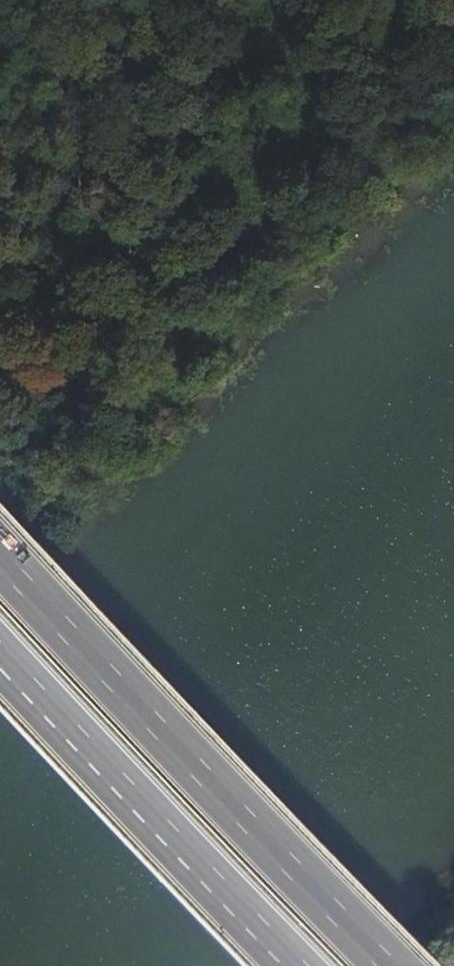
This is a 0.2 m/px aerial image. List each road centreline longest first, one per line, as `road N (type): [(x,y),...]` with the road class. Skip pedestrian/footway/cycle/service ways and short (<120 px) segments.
road 1 (motorway): [(396,965),(0,556)]
road 2 (motorway): [(0,648),(303,965)]

